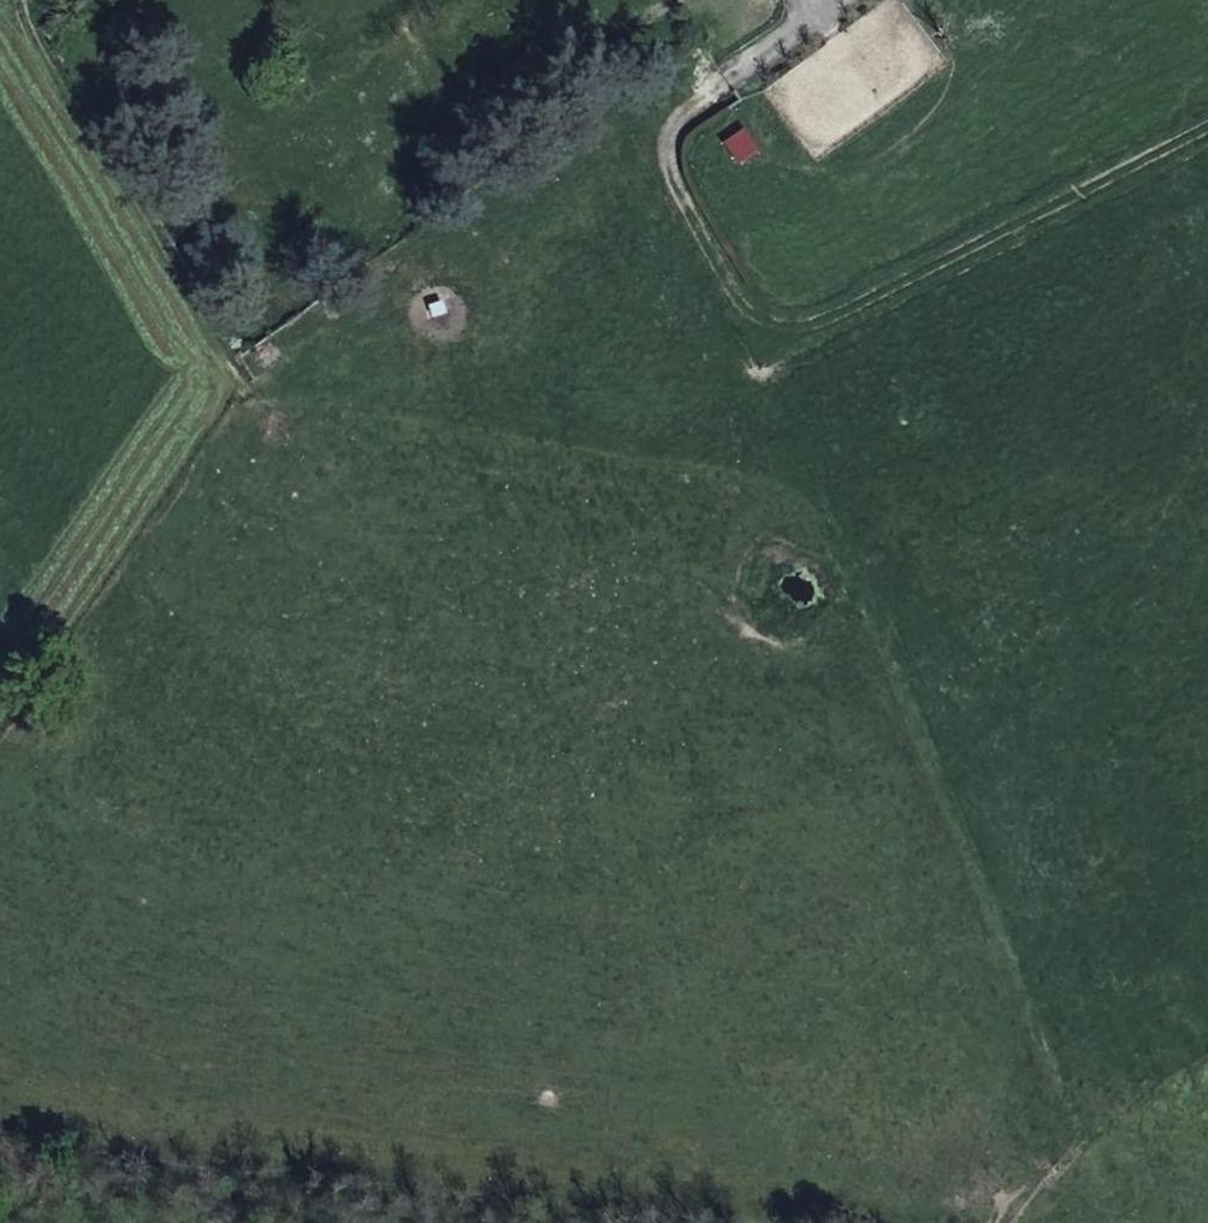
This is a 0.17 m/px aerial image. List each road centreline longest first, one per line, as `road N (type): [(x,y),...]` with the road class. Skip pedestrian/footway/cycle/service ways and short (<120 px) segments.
road 1 (unclassified): [(1207,130),(815,329),(777,333),(744,318),(667,163),(668,130),(685,105),(718,85)]

